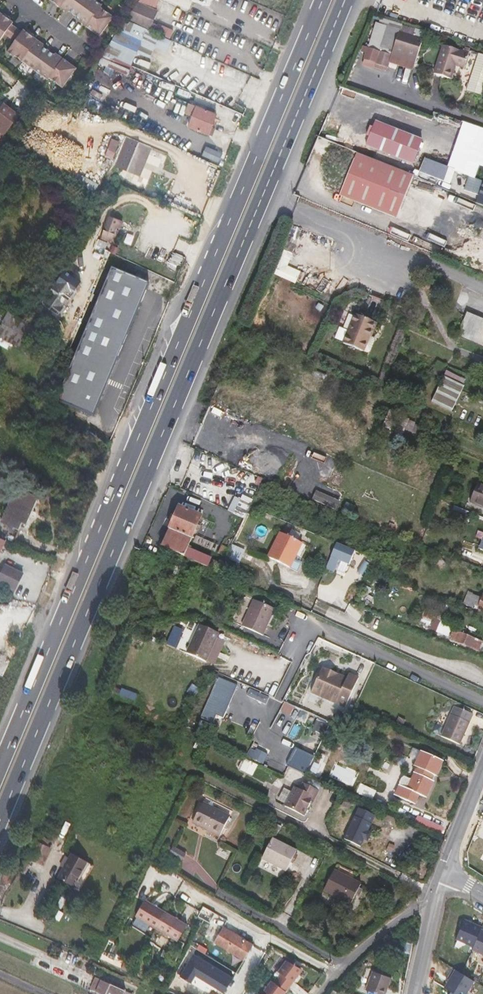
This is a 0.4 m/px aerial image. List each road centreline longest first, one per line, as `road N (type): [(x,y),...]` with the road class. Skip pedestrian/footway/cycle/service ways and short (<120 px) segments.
road 1 (primary): [(0,821),(346,0)]
road 2 (primary): [(324,0),(0,770)]
road 3 (residential): [(443,871),(413,993)]

